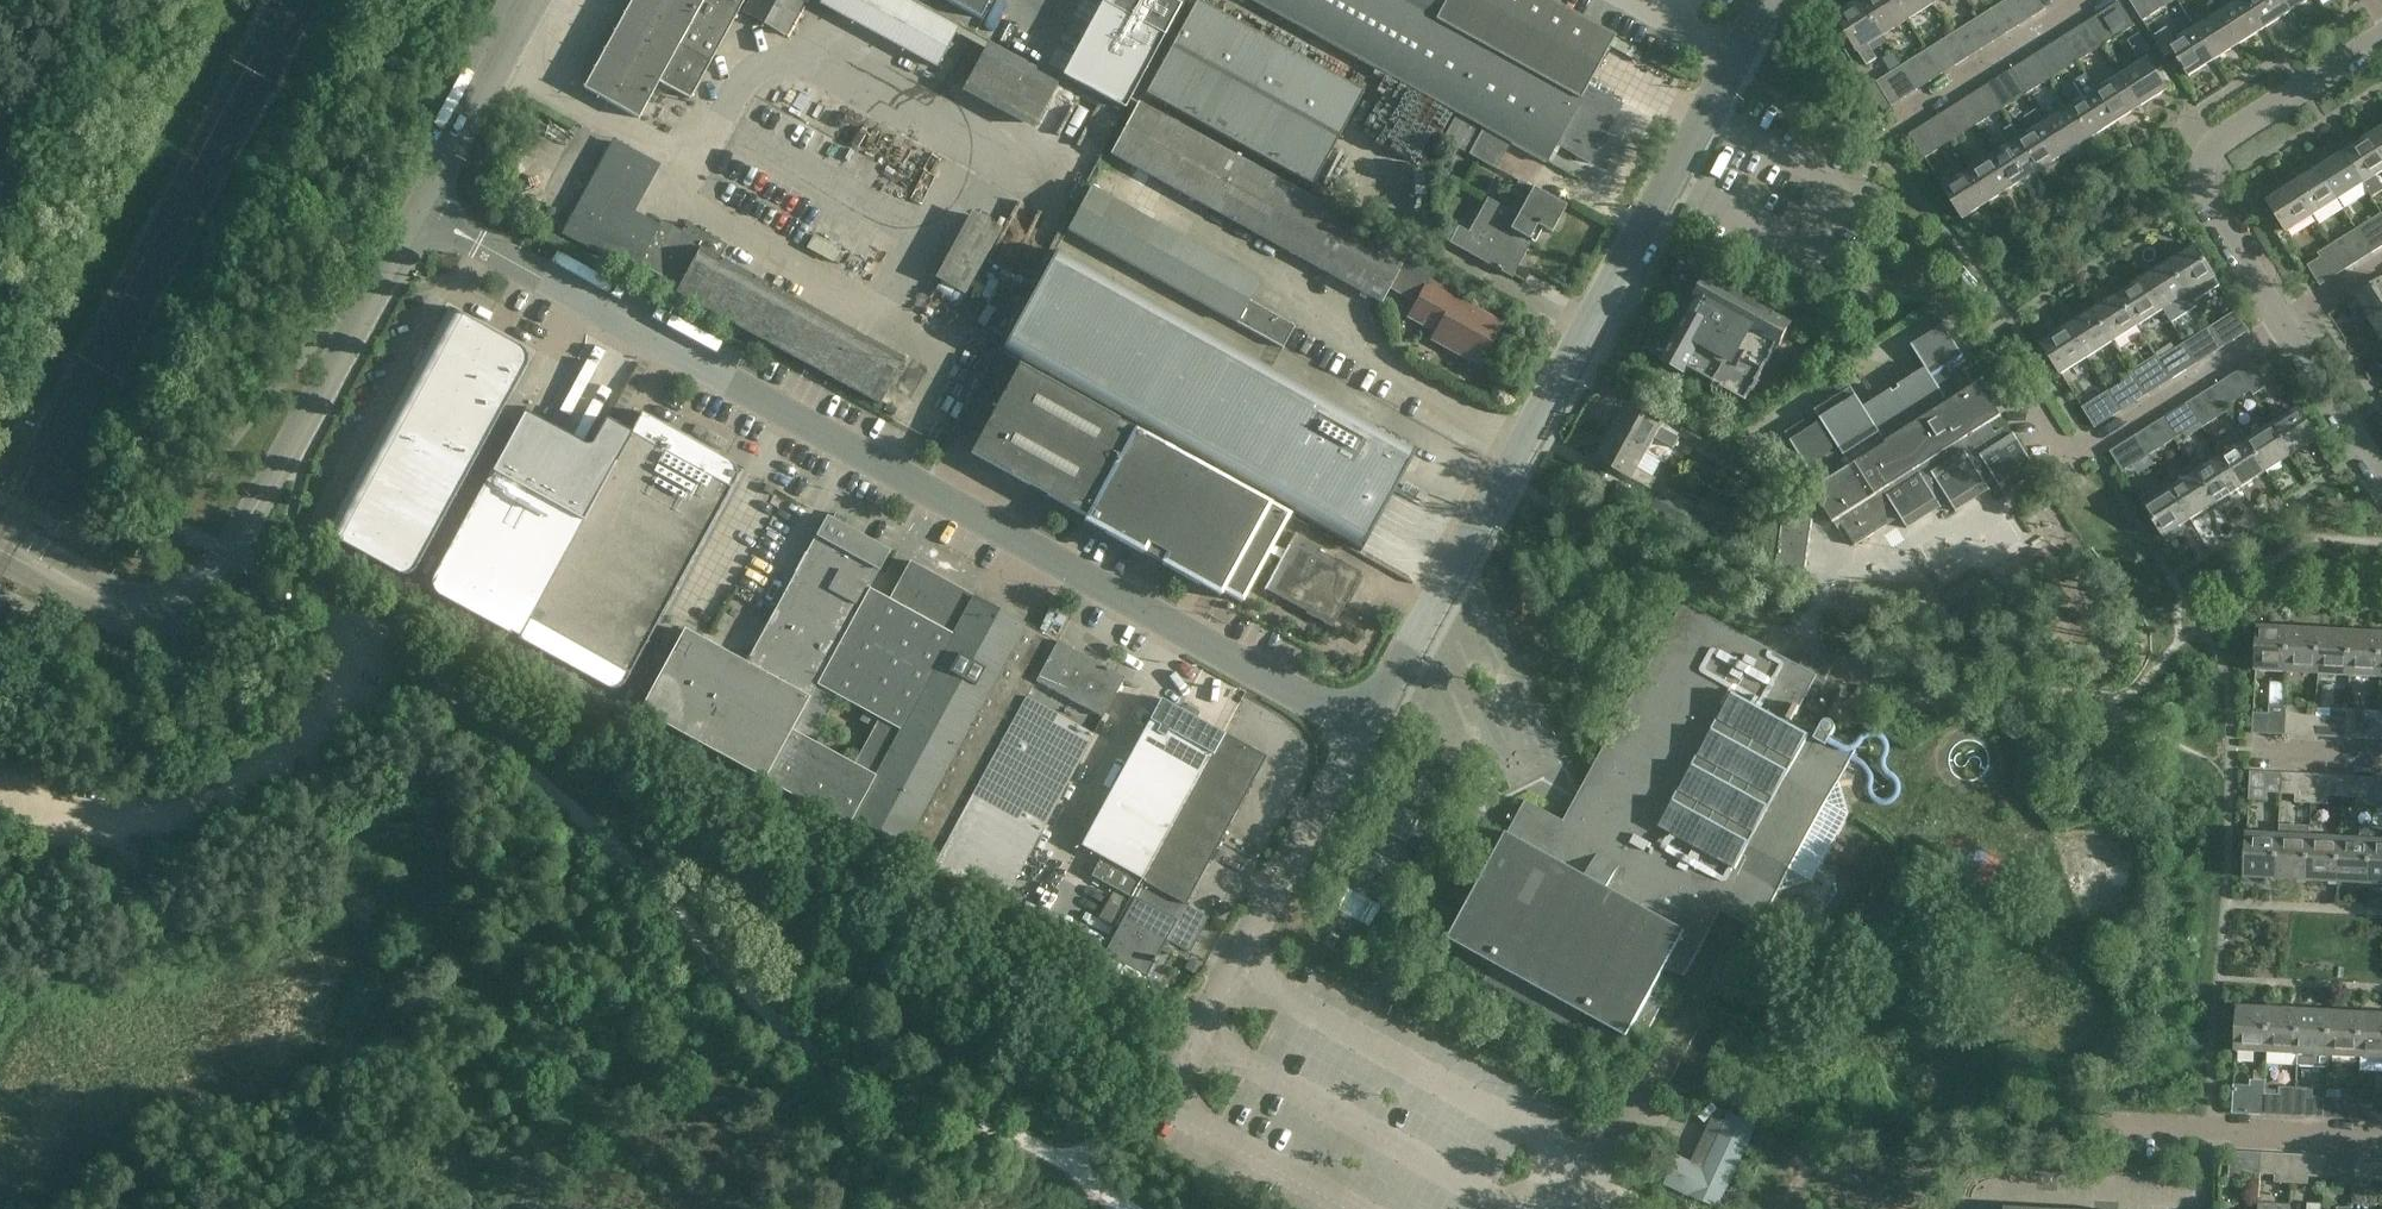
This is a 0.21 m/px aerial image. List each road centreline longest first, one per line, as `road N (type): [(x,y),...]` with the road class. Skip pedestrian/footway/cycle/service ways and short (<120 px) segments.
road 1 (unclassified): [(1363,729),(419,214)]
road 2 (unclassified): [(1363,729),(1782,0)]
road 3 (track): [(372,626),(278,761),(213,802),(140,820),(0,797)]
road 4 (residential): [(2281,321),(2208,204),(2201,178),(2213,150),(2381,42)]
road 5 (unclassified): [(234,555),(419,214)]
road 6 (unclassified): [(0,559),(108,615),(152,624),(196,608),(234,555)]
road 7 (unclassified): [(234,555),(184,590),(147,596),(0,526)]
road 8 (unclassified): [(419,214),(538,0)]
road 9 (residential): [(2381,1139),(2148,1125)]
road 10 (residential): [(2090,447),(2281,321)]
road 11 (residential): [(1919,108),(2088,0)]
road 12 (residential): [(2381,480),(2281,321)]
road 13 (residential): [(2381,754),(2231,749)]
road 14 (track): [(58,803),(0,927)]

